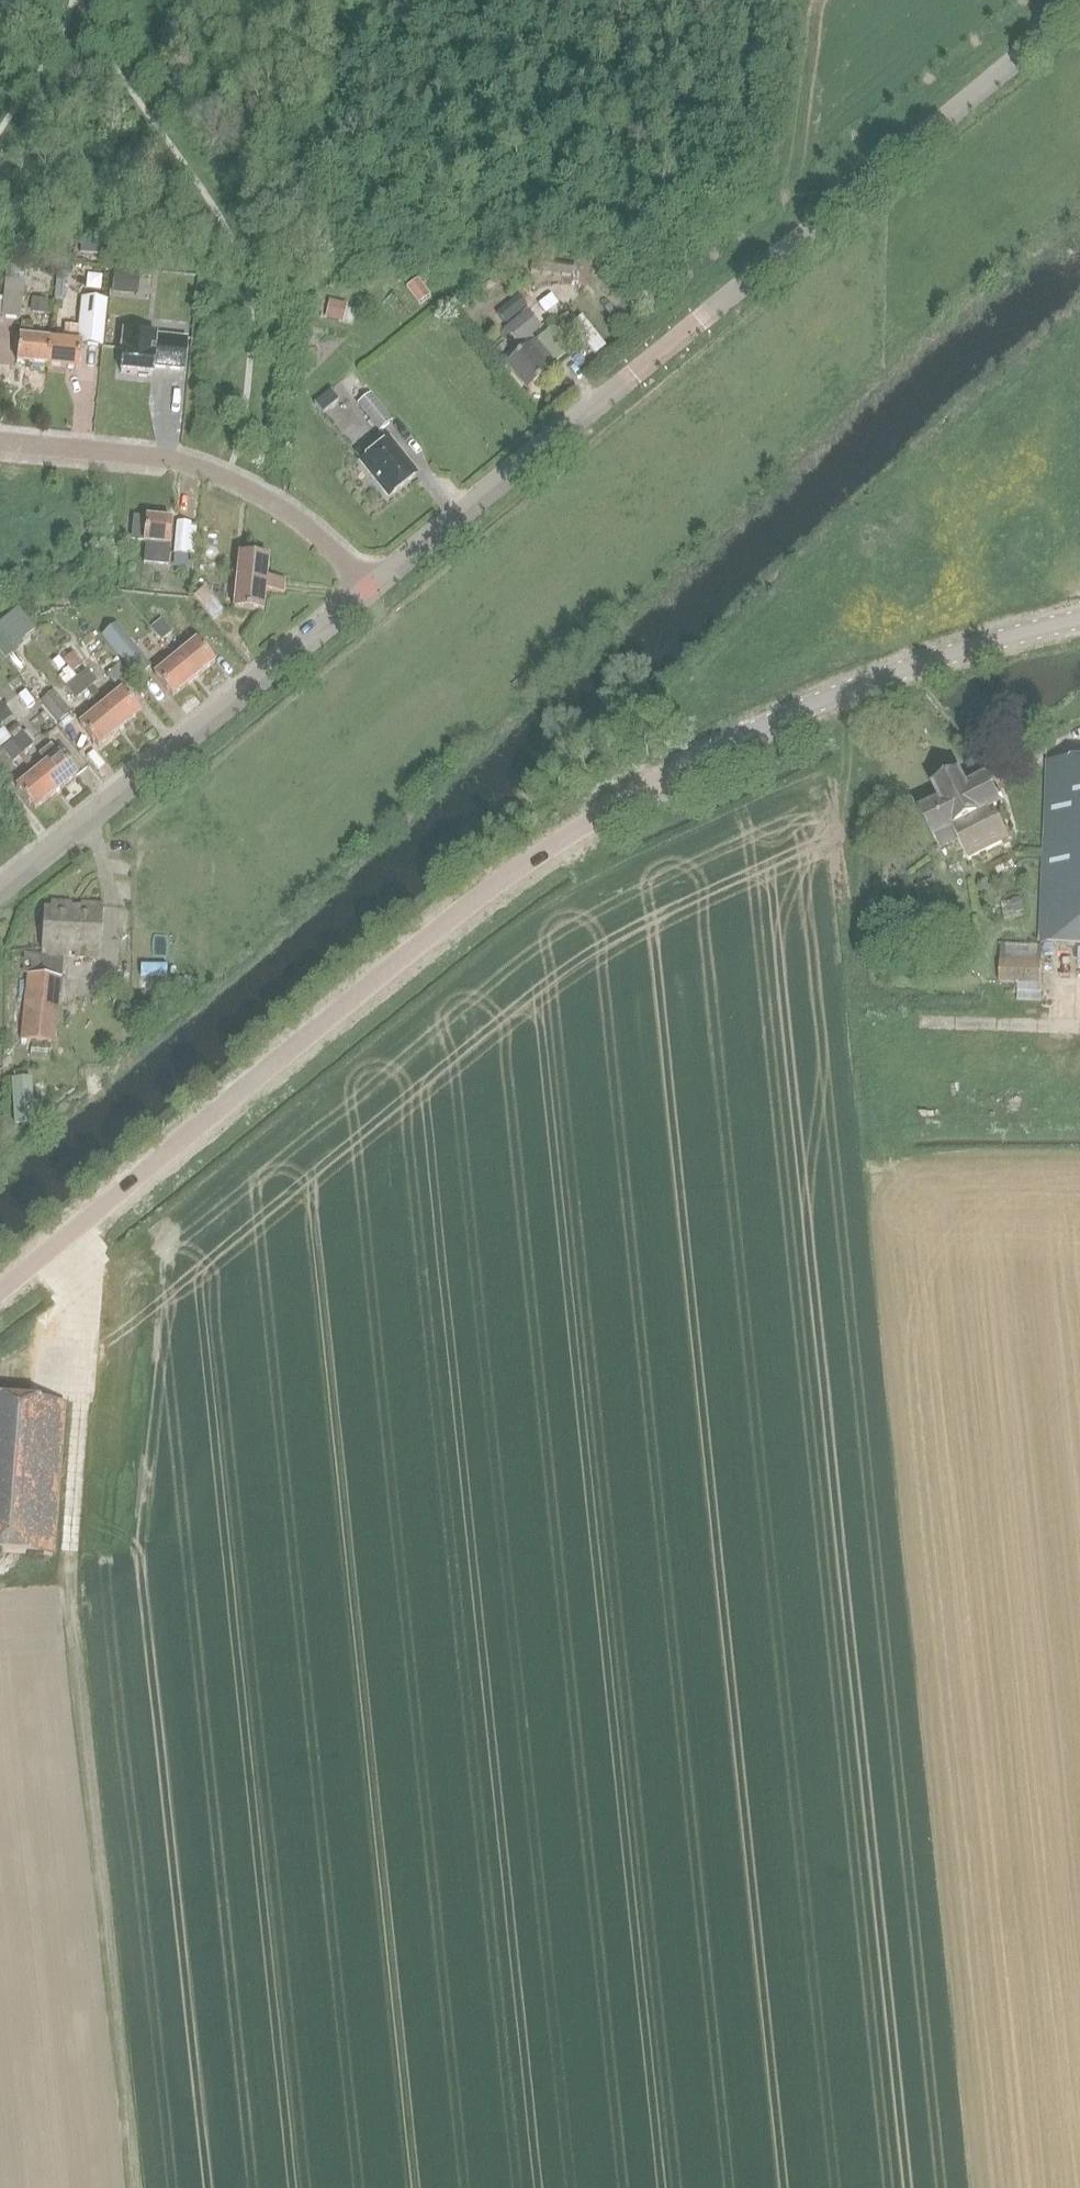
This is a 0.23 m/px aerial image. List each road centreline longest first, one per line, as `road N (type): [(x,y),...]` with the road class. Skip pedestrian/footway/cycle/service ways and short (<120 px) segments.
road 1 (tertiary): [(0,1294),(507,873),(631,792),(886,676),(1079,621)]
road 2 (tertiary): [(373,593),(1079,9)]
road 3 (tertiary): [(0,894),(373,593)]
road 4 (residential): [(373,593),(309,526),(227,477),(189,464),(0,440)]

